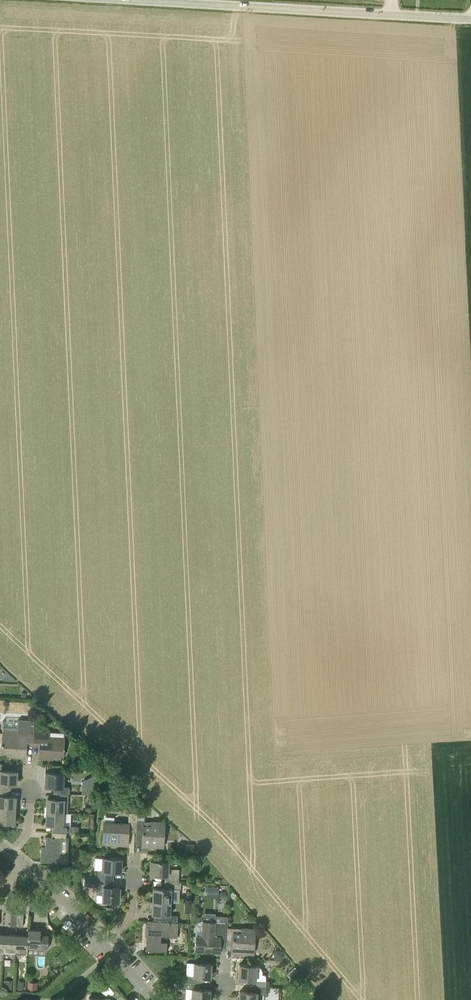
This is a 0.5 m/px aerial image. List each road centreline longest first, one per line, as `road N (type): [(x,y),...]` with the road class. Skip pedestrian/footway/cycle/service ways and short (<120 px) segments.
road 1 (unclassified): [(470,19),(119,0)]

